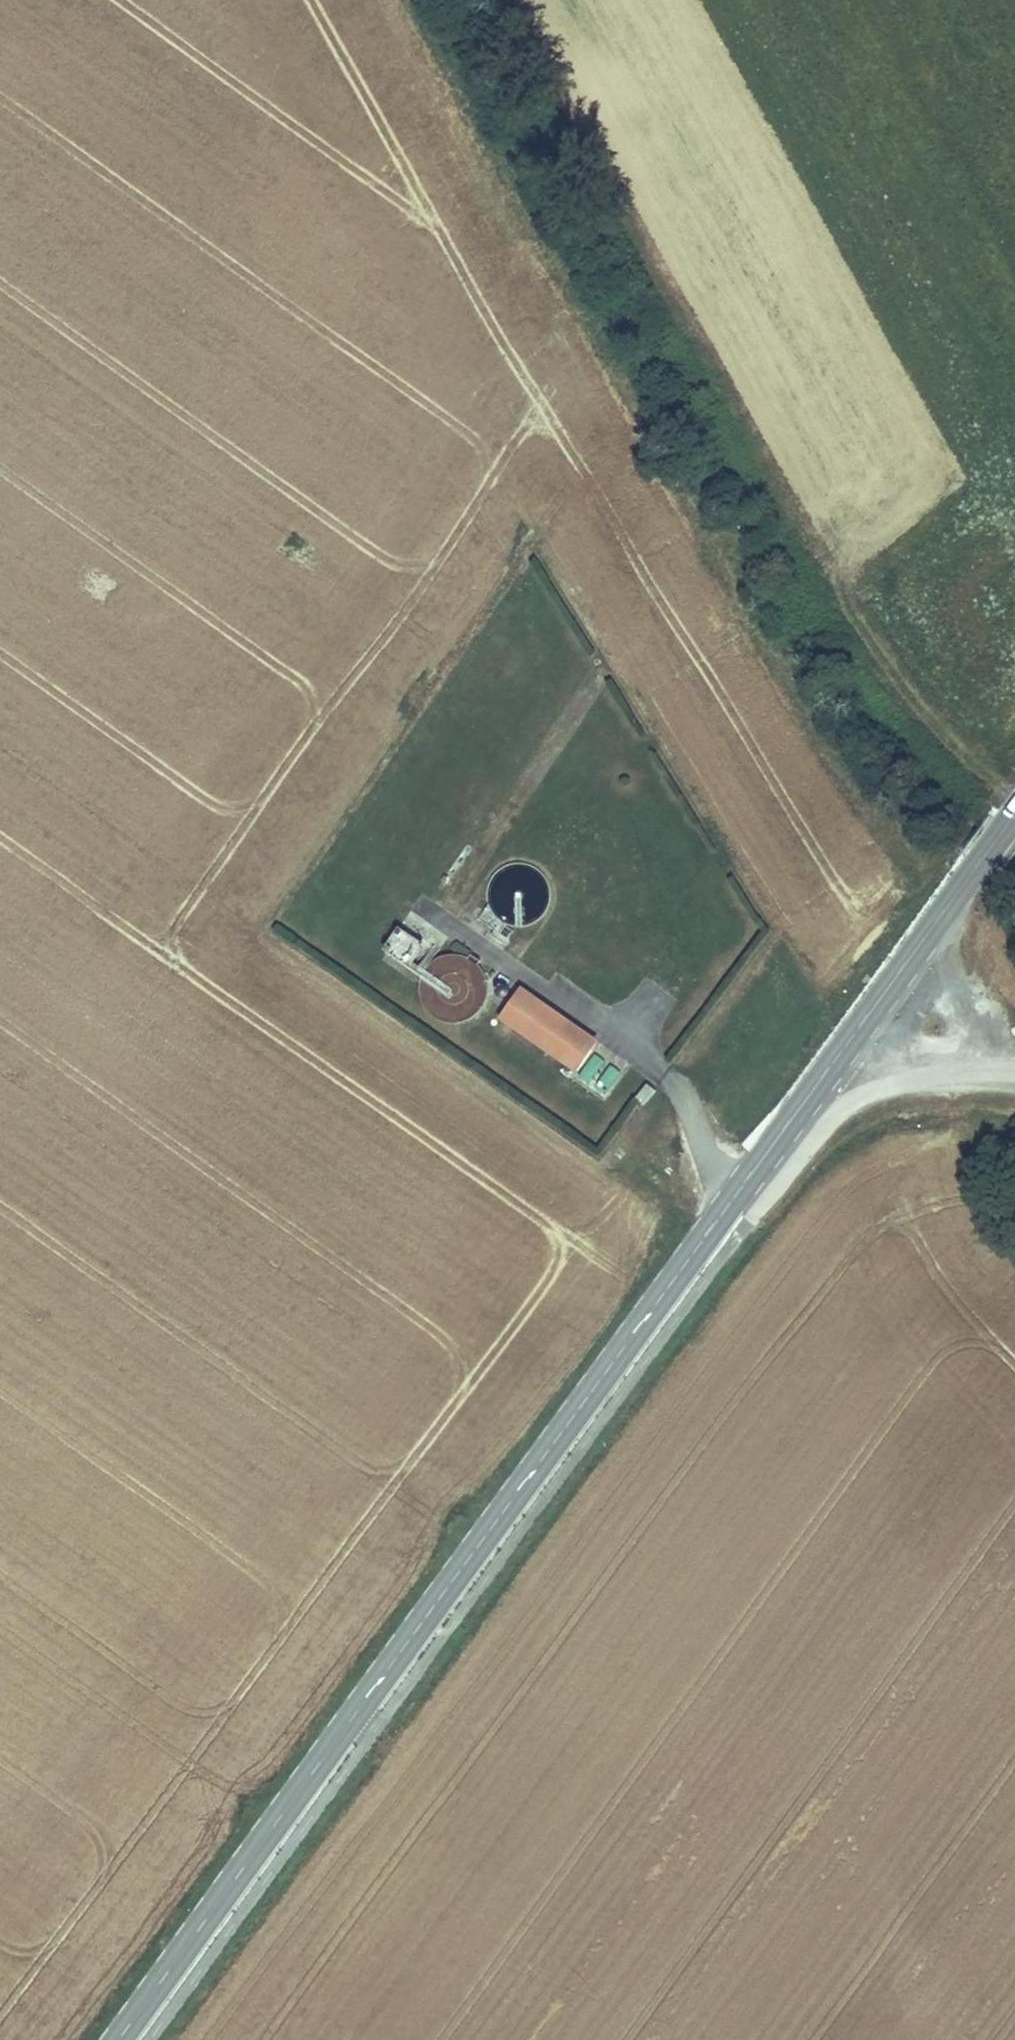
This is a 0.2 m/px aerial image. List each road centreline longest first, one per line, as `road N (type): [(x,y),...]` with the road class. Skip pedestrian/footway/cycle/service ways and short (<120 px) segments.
road 1 (secondary): [(120,2039),(1014,813)]

